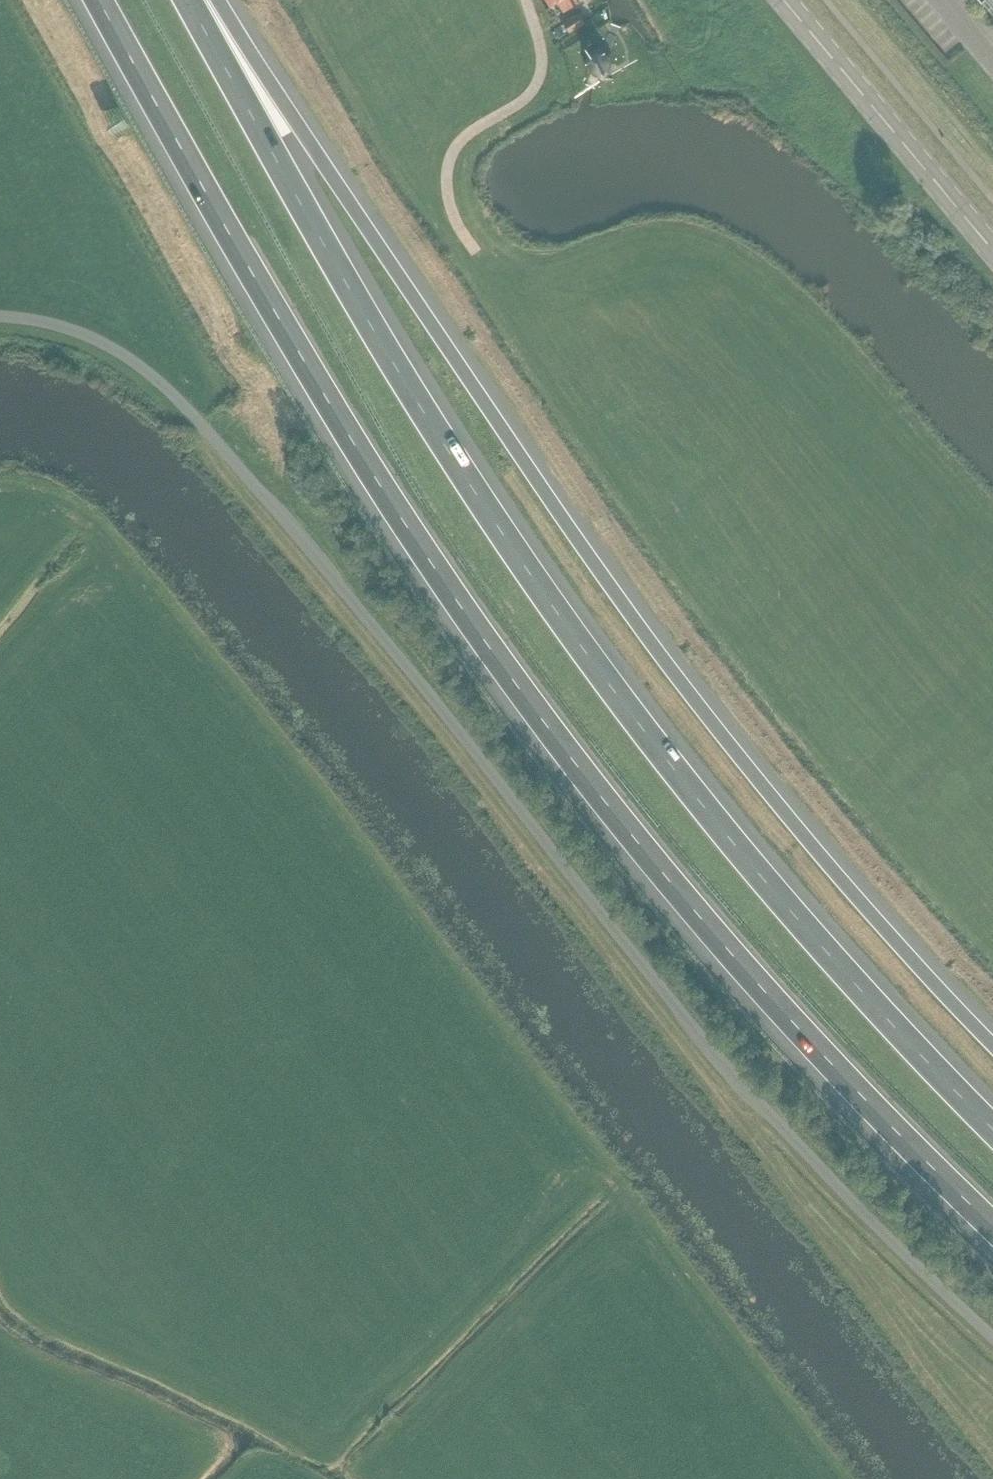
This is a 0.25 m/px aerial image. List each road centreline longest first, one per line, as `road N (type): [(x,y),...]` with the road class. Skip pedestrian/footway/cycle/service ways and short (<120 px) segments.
road 1 (motorway): [(99,0),(351,449),(433,573),(684,901),(992,1230)]
road 2 (unclassified): [(992,1337),(676,1016),(437,710),(171,400),(104,348),(0,323)]
road 3 (motorway): [(992,1128),(728,837),(585,651),(442,440),(187,0)]
road 4 (motorway): [(992,1046),(685,693),(215,0)]
road 5 (tertiary): [(992,253),(782,0)]
road 6 (unclassified): [(526,0),(542,52),(537,83),(522,103),(465,139),(450,162),(451,207),(477,252)]

